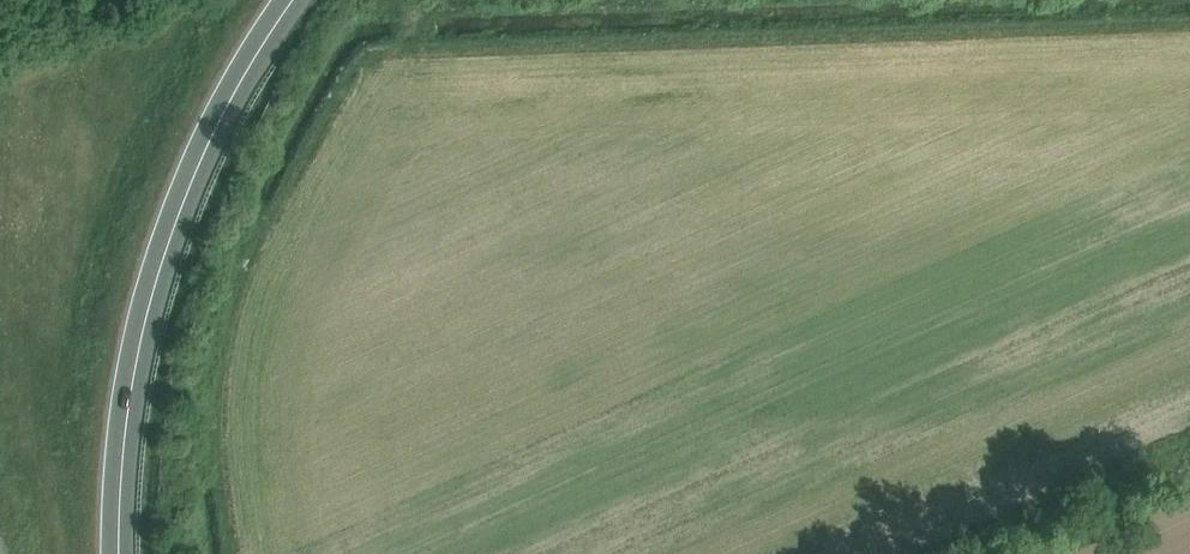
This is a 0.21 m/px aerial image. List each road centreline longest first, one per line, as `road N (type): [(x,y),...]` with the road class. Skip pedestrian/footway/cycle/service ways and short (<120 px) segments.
road 1 (motorway): [(117,553),(125,408),(173,217),(207,138),(288,0)]

